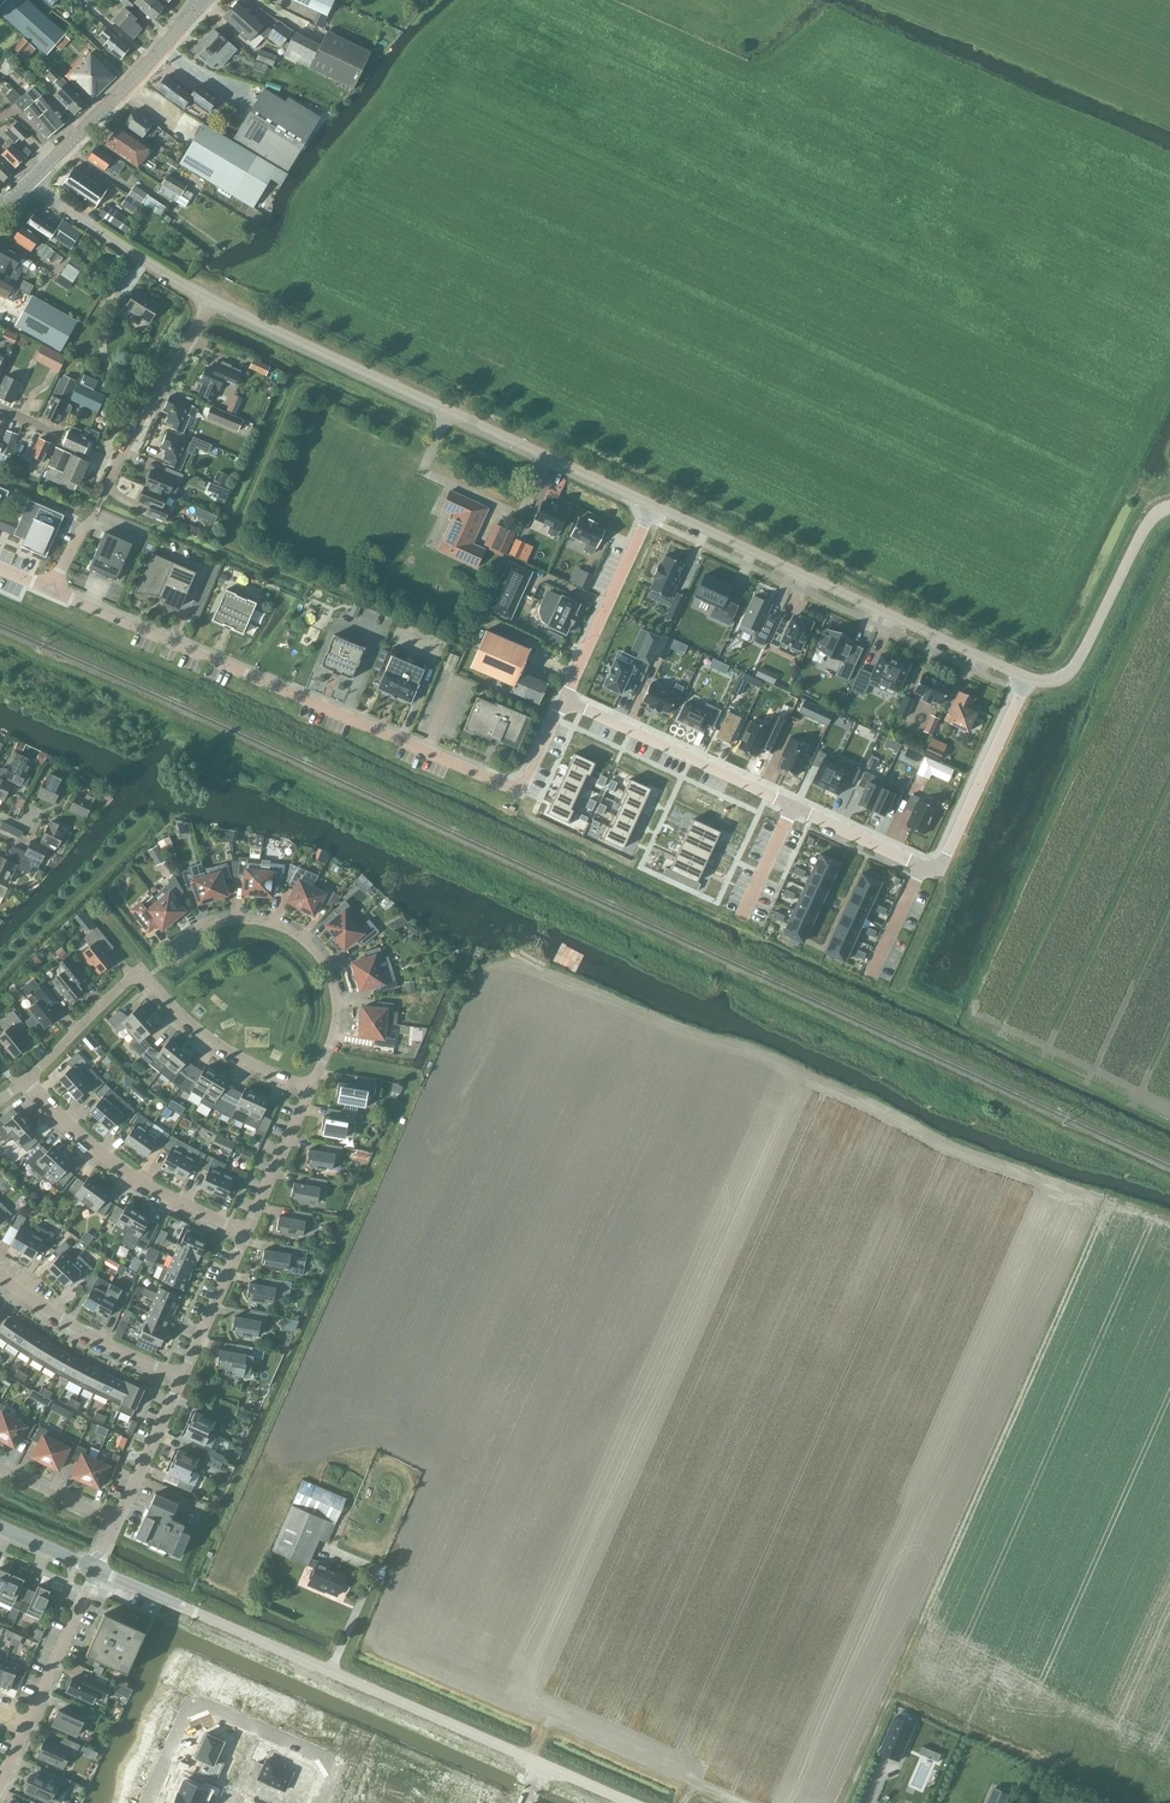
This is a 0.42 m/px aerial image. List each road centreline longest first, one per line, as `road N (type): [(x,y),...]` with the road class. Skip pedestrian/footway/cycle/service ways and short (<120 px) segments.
road 1 (residential): [(561,700),(526,778),(511,785),(0,568)]
road 2 (unclassified): [(540,1765),(96,1569)]
road 3 (residential): [(649,505),(210,301)]
road 4 (residential): [(1027,679),(649,505)]
road 5 (residential): [(26,1082),(136,975),(235,1058),(310,1090)]
road 6 (residential): [(310,1090),(336,1021),(336,997),(316,951),(283,926),(256,919),(203,928),(170,956)]
road 7 (residential): [(323,1802),(340,1766),(194,1701),(149,1802)]
road 8 (residential): [(805,811),(561,700)]
road 9 (residential): [(243,1233),(126,1174),(26,1082)]
road 10 (tertiary): [(27,183),(205,0)]
road 11 (unclassified): [(1169,507),(1148,523),(1075,666),(1053,682),(1027,679)]
road 12 (residential): [(210,301),(103,496)]
road 13 (residential): [(1027,679),(942,859),(920,865)]
road 14 (residential): [(210,301),(27,183)]
road 15 (residential): [(649,505),(561,700)]
road 16 (residential): [(181,1382),(61,1321),(0,1278)]
road 17 (residential): [(28,1728),(96,1569)]
road 18 (residential): [(243,1233),(181,1382)]
road 19 (residential): [(310,1090),(243,1233)]
road 20 (residential): [(181,1382),(116,1521)]
road 21 (residential): [(116,1521),(0,1468)]
road 22 (residential): [(920,865),(805,811)]
road 23 (residential): [(805,811),(753,923)]

